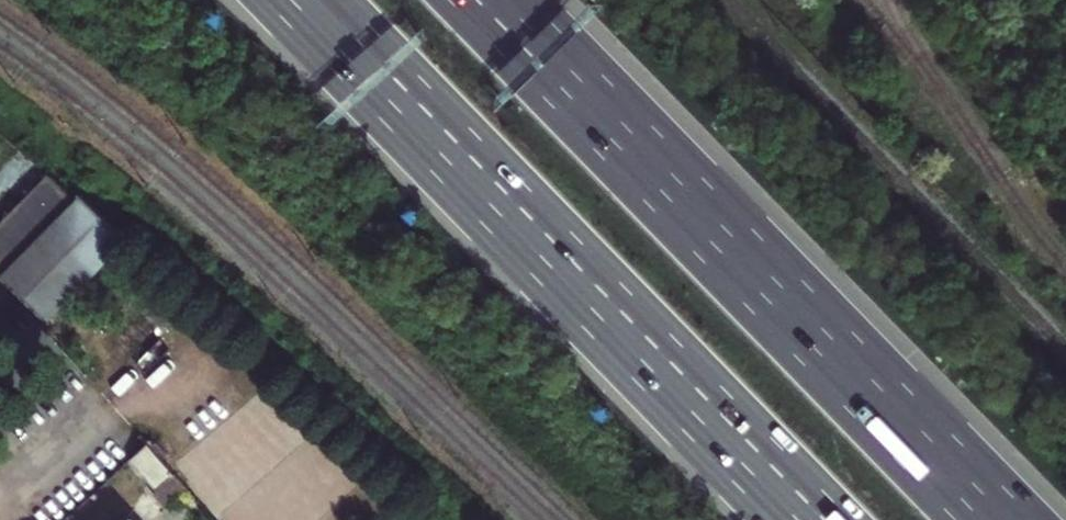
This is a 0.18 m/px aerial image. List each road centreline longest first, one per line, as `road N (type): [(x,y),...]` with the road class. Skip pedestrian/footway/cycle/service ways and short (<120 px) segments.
road 1 (motorway): [(996,519),(490,0)]
road 2 (motorway): [(308,0),(811,519)]

